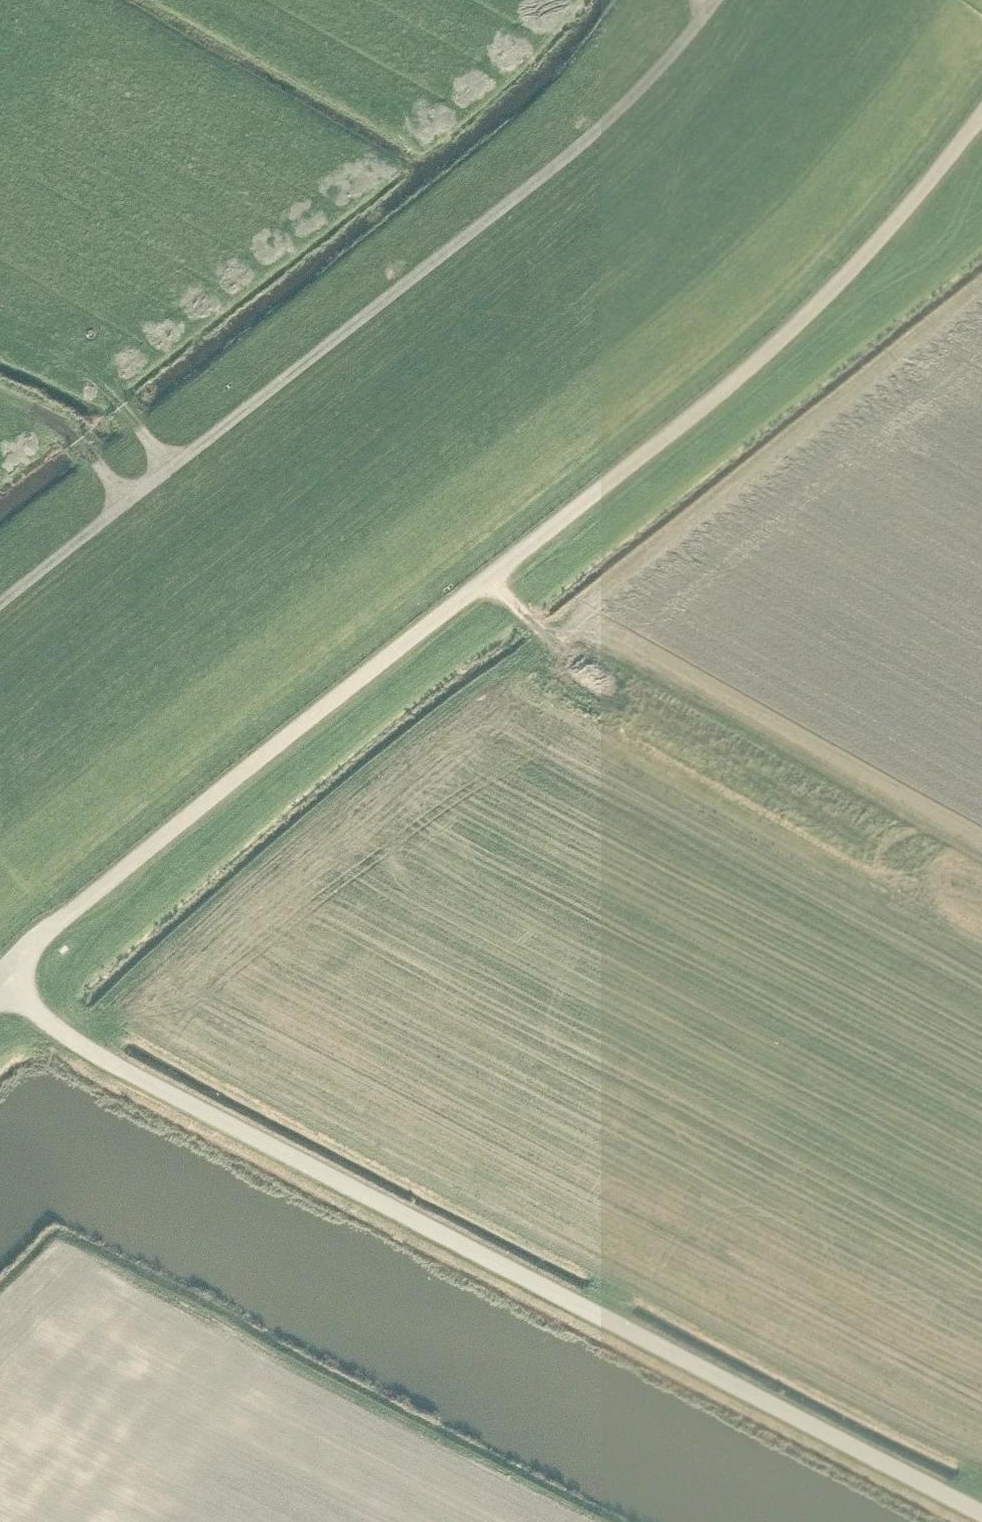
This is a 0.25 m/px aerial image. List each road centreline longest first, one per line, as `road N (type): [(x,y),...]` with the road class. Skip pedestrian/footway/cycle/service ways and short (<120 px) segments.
road 1 (unclassified): [(5,971),(62,916),(778,341),(873,245),(981,111)]
road 2 (unclassified): [(981,1515),(102,1058),(44,1017),(5,971)]

